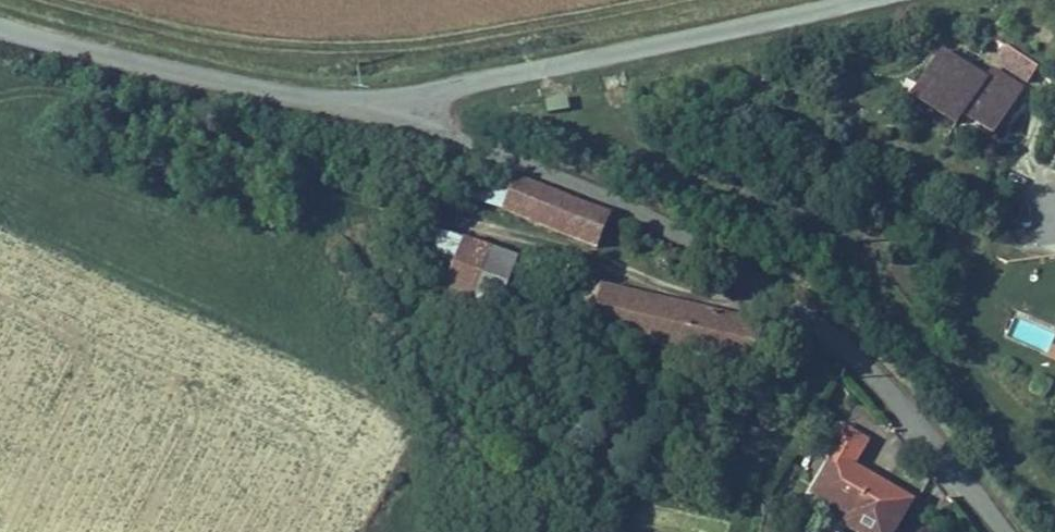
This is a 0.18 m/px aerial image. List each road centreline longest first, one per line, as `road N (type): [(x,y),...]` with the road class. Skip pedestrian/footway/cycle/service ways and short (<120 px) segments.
road 1 (residential): [(1003,531),(835,318),(770,268),(438,129),(410,98)]
road 2 (residential): [(860,0),(410,98)]
road 3 (unclassified): [(410,98),(304,99),(0,29)]

